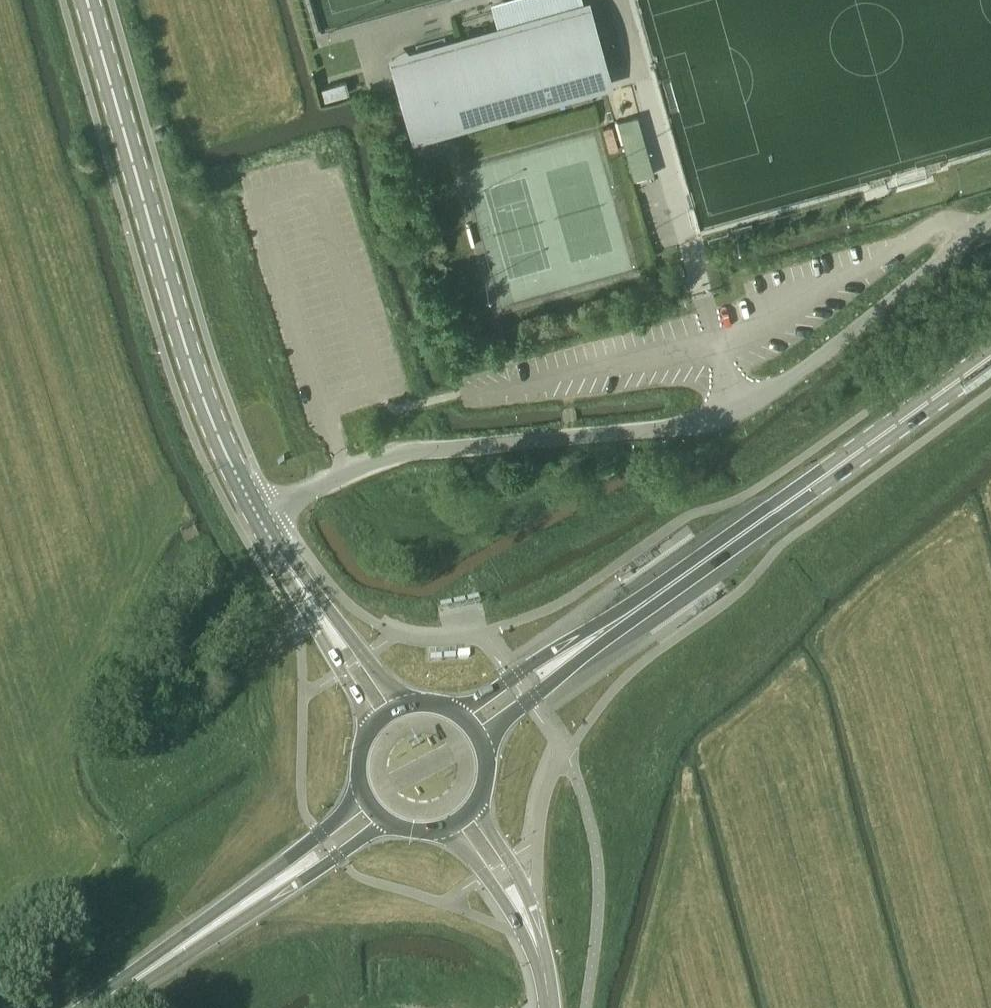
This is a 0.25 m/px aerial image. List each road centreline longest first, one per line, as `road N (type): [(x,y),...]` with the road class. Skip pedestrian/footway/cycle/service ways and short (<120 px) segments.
road 1 (unclassified): [(259,520),(347,474),(418,452),(652,430),(737,410),(788,381),(990,219)]
road 2 (tertiary): [(259,520),(187,353),(87,0)]
road 3 (primary): [(634,612),(990,356)]
road 4 (tertiary): [(550,1007),(542,960),(519,907),(464,819)]
road 5 (primary): [(634,612),(563,644),(455,714)]
road 6 (primary): [(481,742),(634,612)]
road 7 (tertiary): [(280,555),(374,726)]
road 8 (tertiary): [(401,708),(280,555)]
road 9 (primary): [(96,1007),(250,902)]
road 10 (primary): [(250,902),(385,823)]
road 11 (primary): [(363,797),(250,902)]
road 12 (track): [(339,1007),(323,918),(357,877)]

